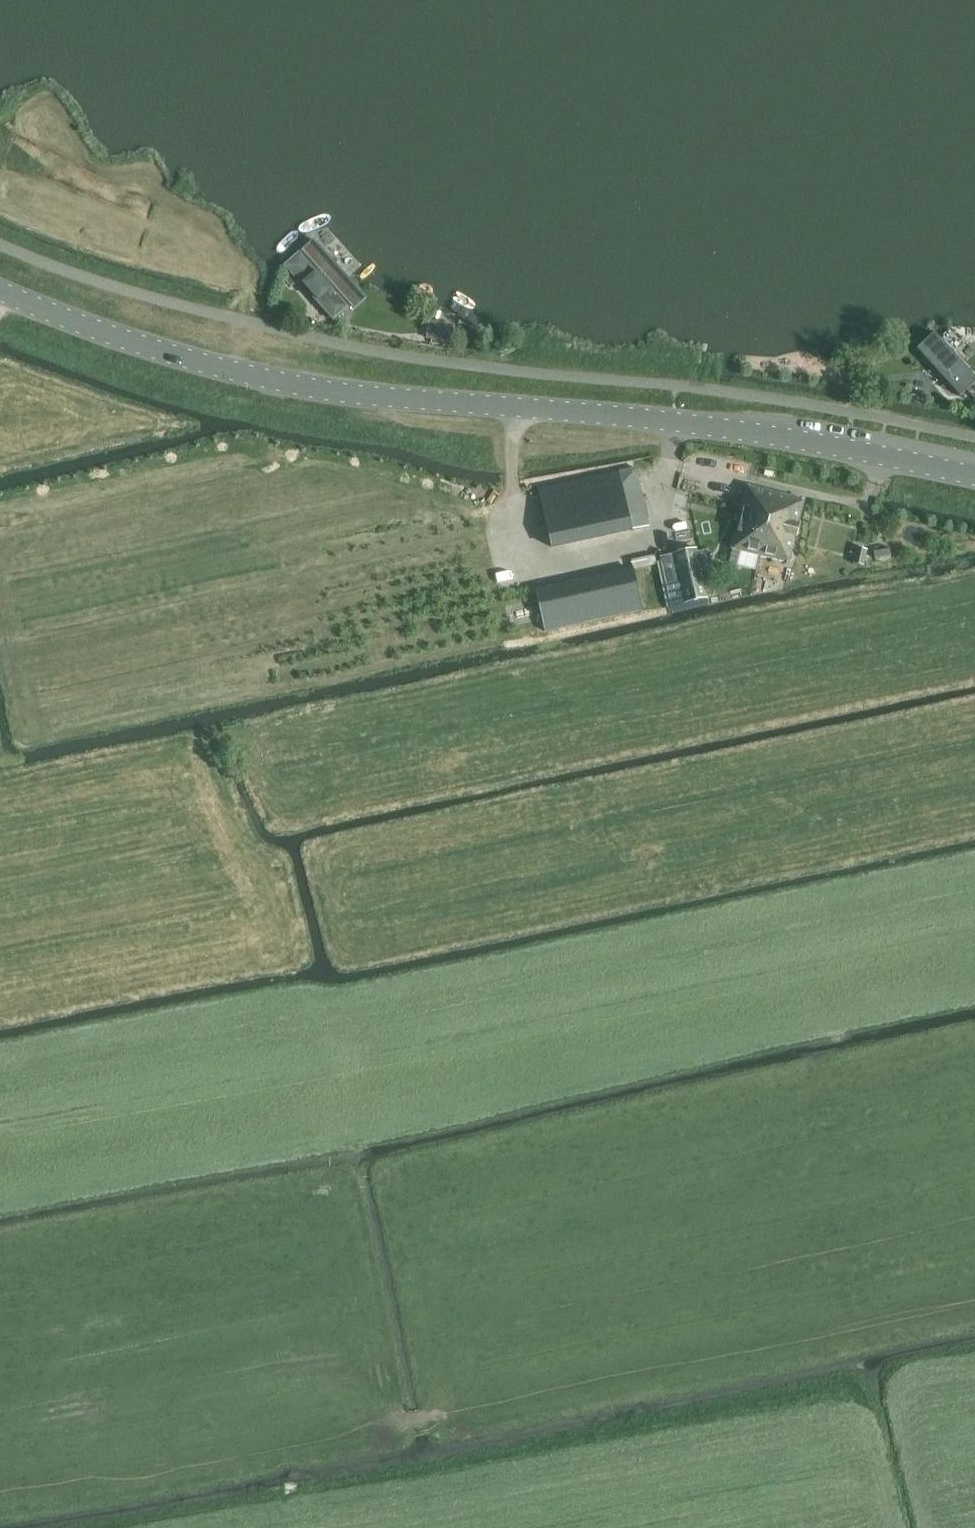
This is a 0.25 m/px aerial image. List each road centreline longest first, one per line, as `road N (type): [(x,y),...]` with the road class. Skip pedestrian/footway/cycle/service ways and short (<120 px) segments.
road 1 (tertiary): [(974,476),(790,437),(280,383),(143,347),(0,292)]

